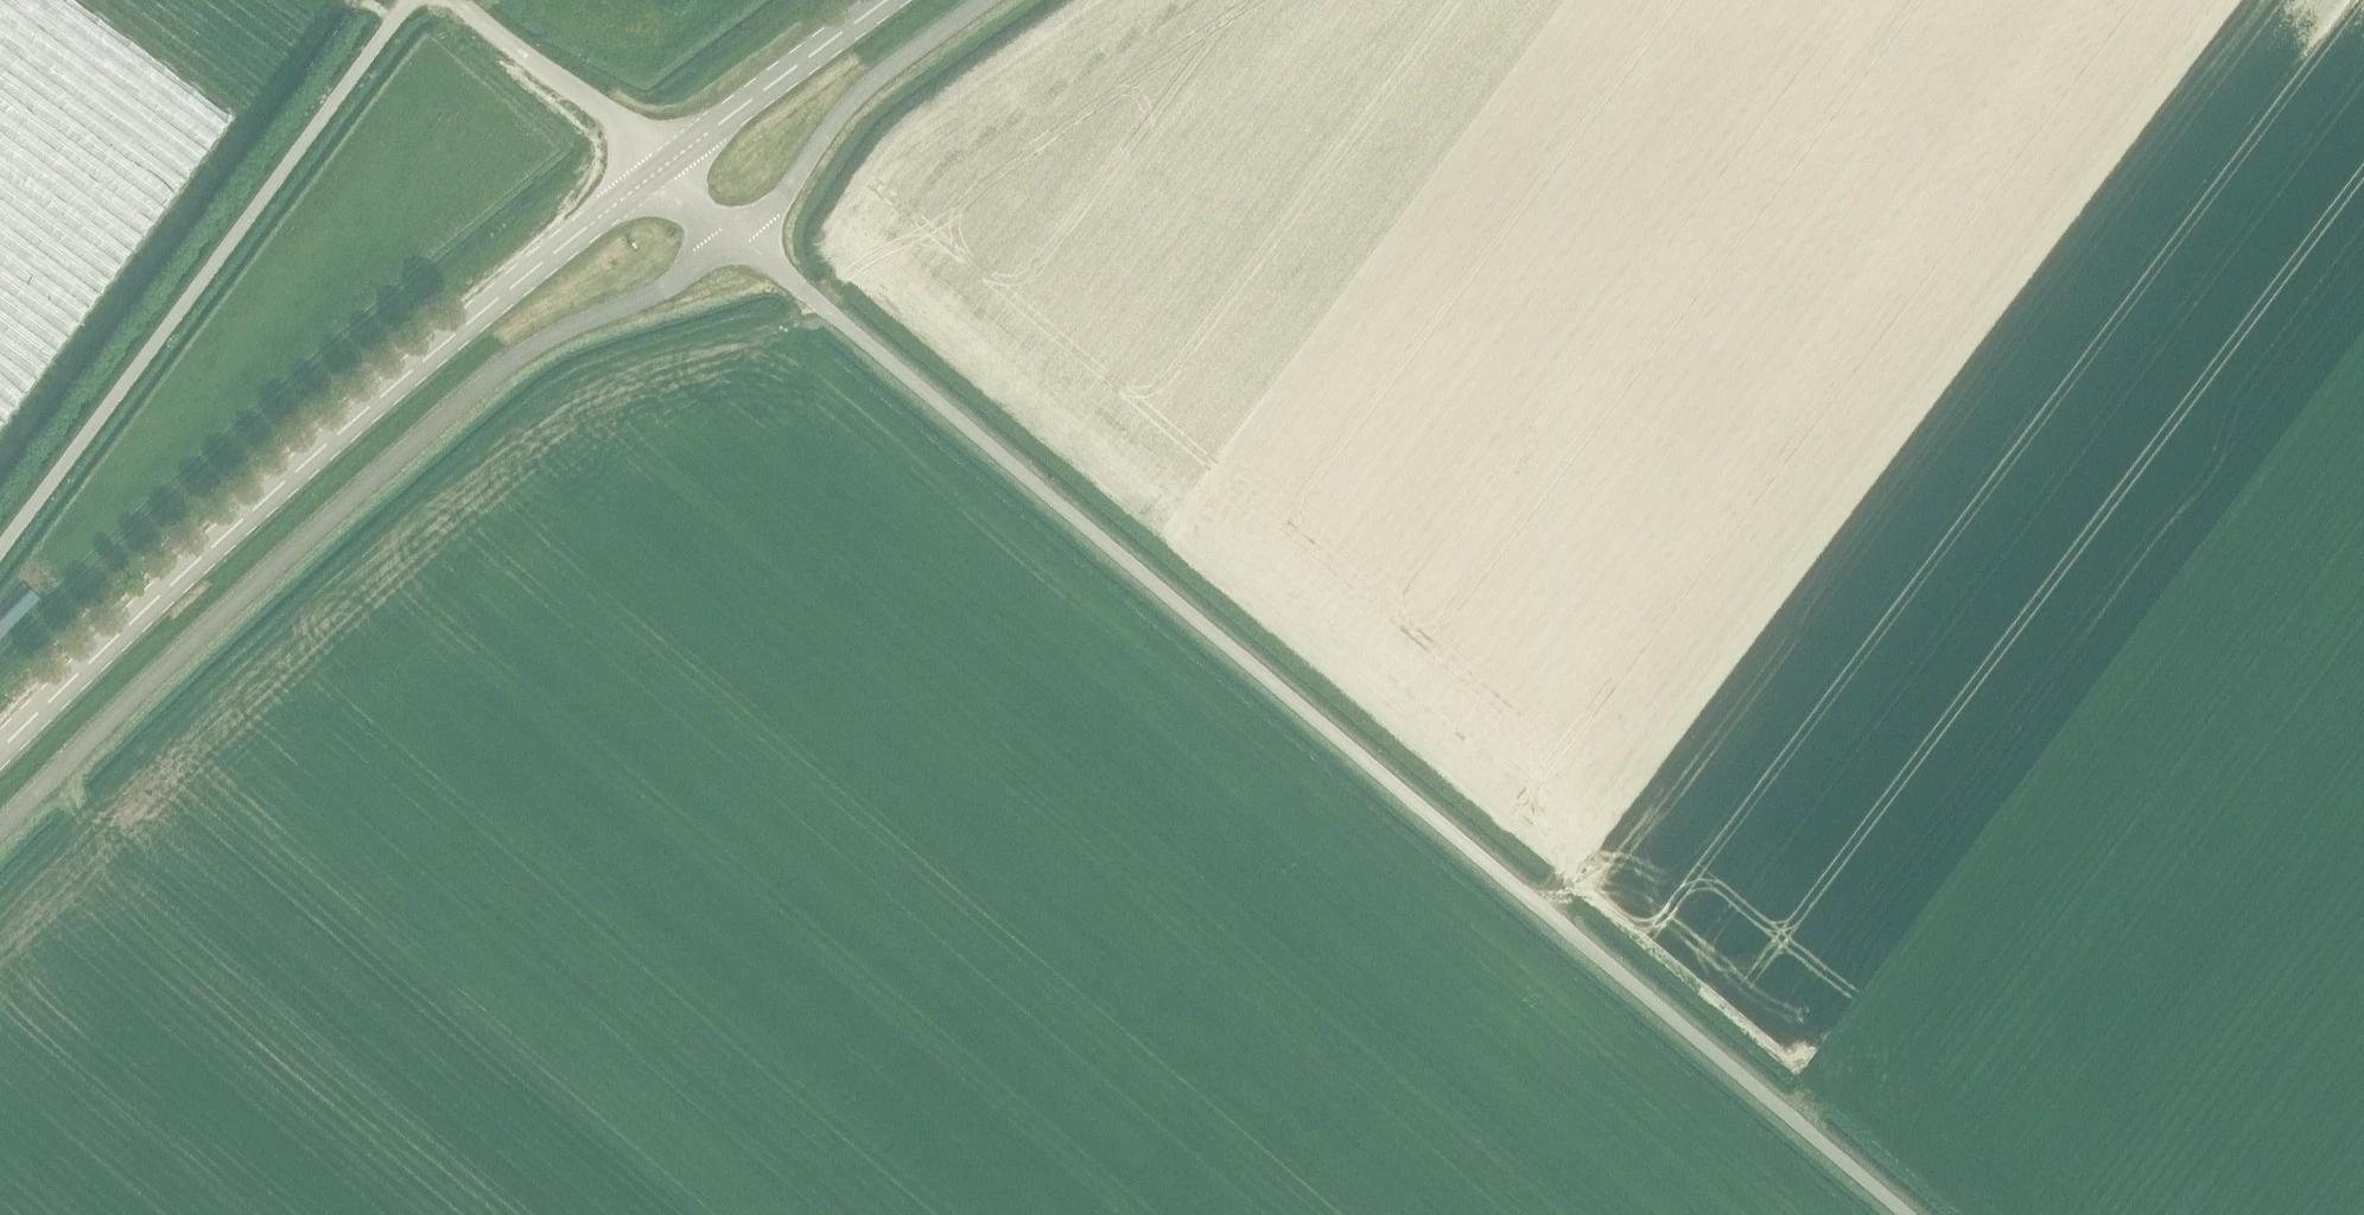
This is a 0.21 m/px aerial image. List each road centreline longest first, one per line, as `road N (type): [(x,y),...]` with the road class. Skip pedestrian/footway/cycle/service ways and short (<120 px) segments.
road 1 (unclassified): [(1905,1214),(742,243)]
road 2 (unclassified): [(0,832),(84,744),(476,386),(568,329),(742,243)]
road 3 (tertiary): [(0,751),(253,509),(659,165)]
road 4 (unclassified): [(0,543),(408,0)]
road 5 (unclassified): [(742,243),(877,76),(987,0)]
road 6 (tertiary): [(659,165),(885,0)]
road 7 (unclassified): [(659,165),(456,0)]

